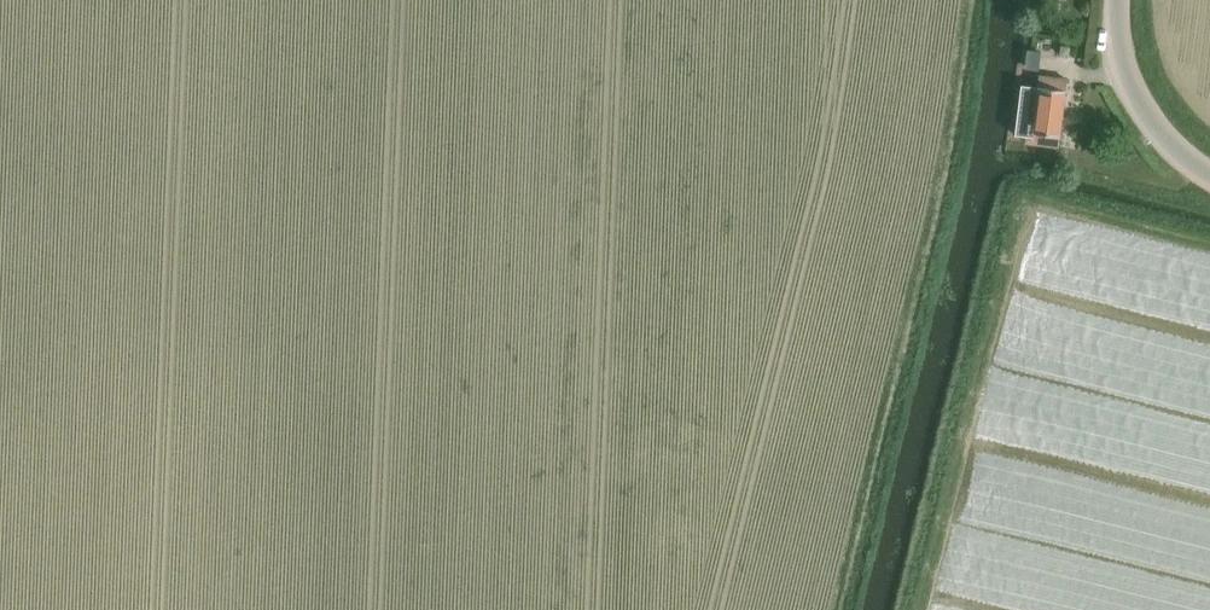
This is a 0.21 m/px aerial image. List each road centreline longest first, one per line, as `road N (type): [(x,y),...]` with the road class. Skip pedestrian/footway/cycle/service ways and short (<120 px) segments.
road 1 (unclassified): [(1209,175),(1174,146),(1134,85),(1120,0)]

